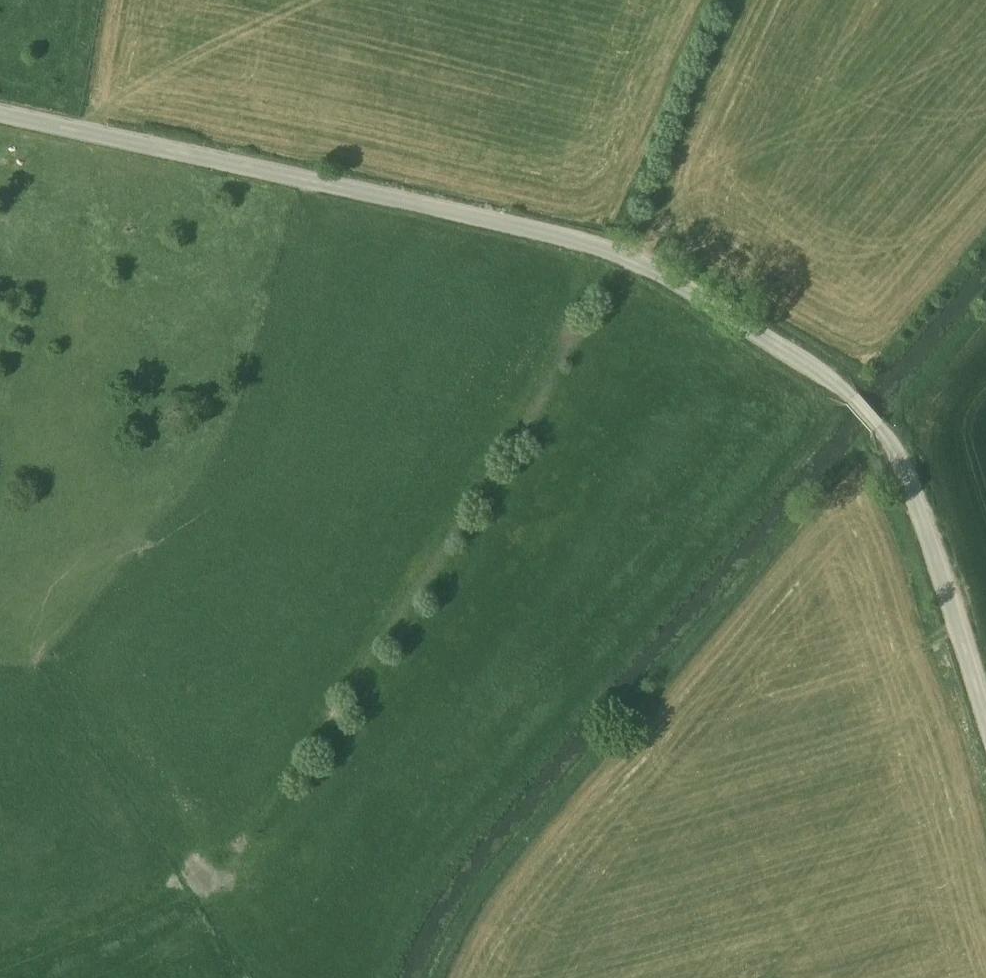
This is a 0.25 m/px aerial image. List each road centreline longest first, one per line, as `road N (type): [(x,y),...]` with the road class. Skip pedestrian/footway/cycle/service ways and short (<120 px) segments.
road 1 (unclassified): [(0,114),(617,252),(823,376),(896,444),(985,719)]

